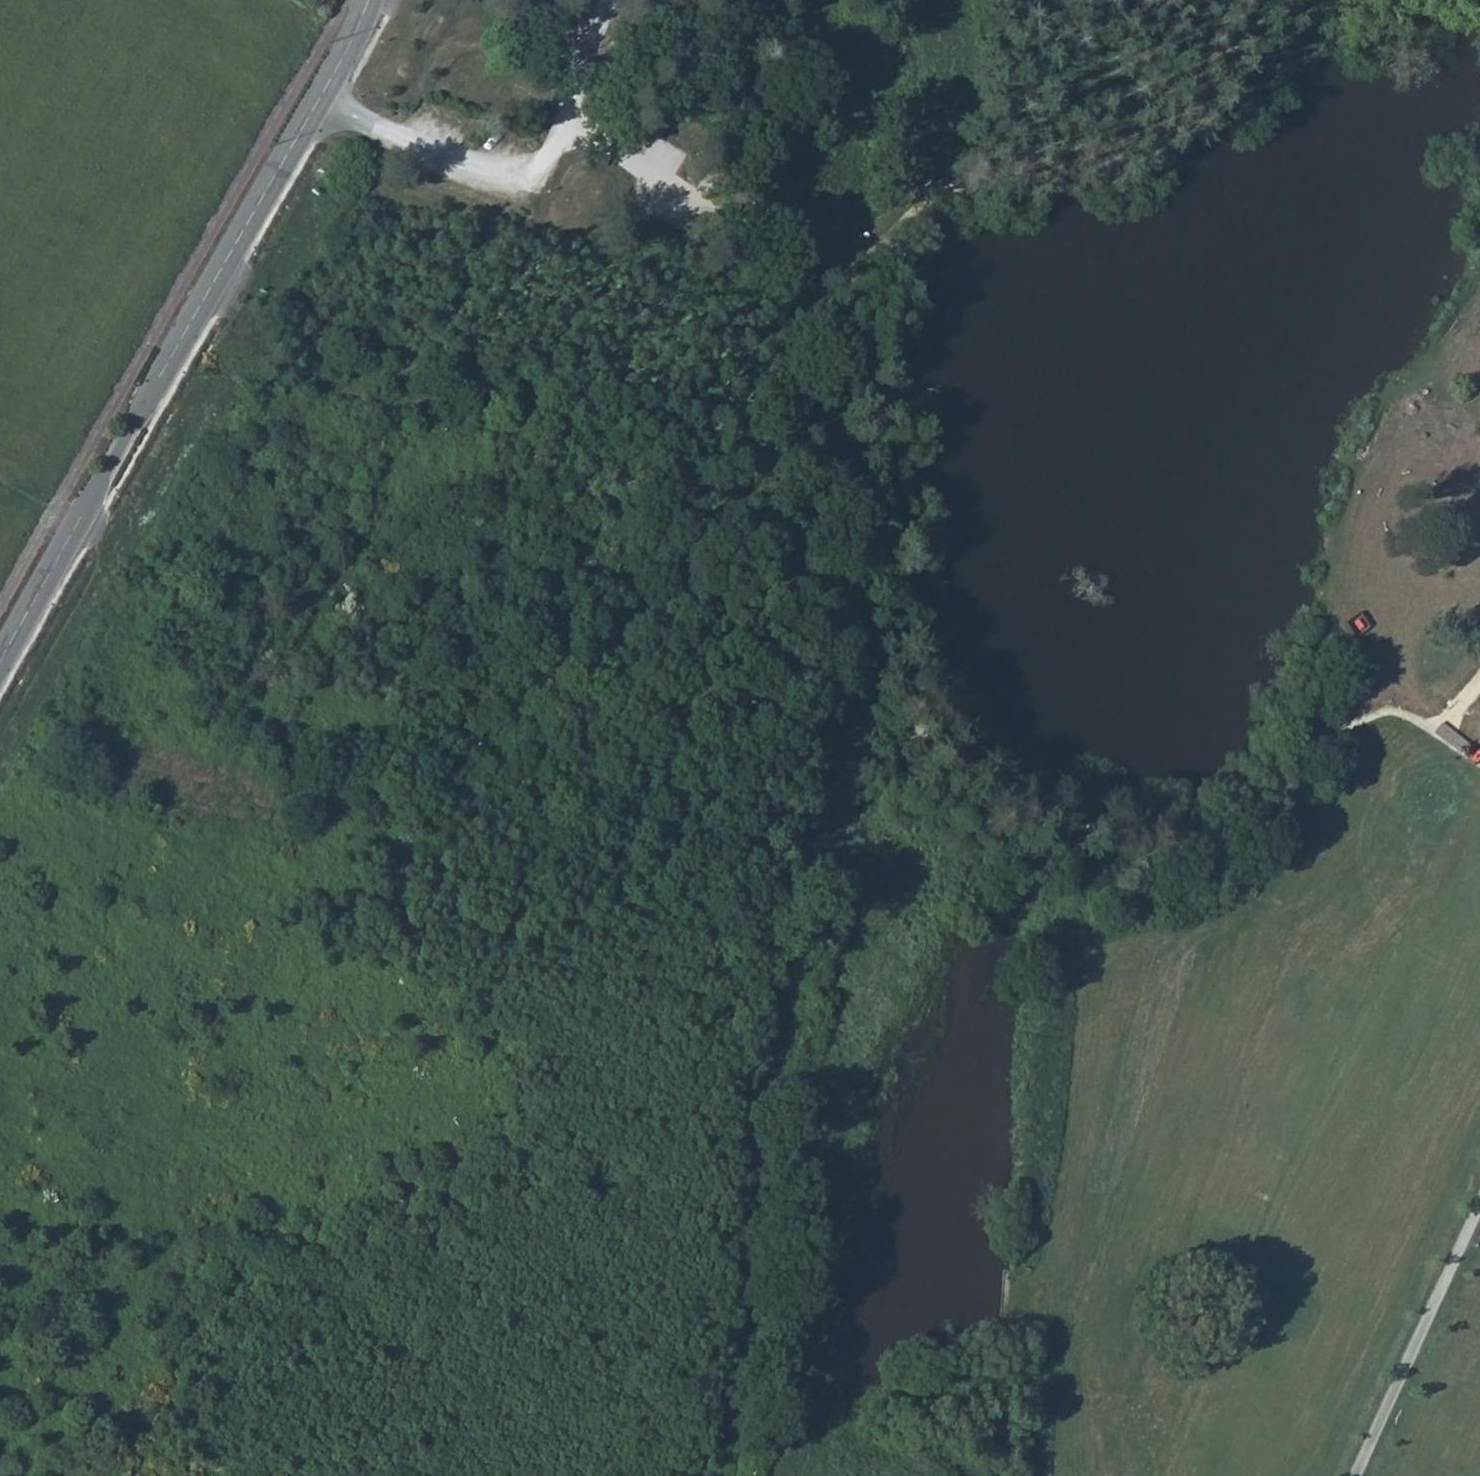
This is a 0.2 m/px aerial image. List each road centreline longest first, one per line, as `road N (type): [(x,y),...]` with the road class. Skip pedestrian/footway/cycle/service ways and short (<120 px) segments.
road 1 (tertiary): [(0,656),(316,108),(370,0)]
road 2 (track): [(1479,1202),(1354,1475)]

